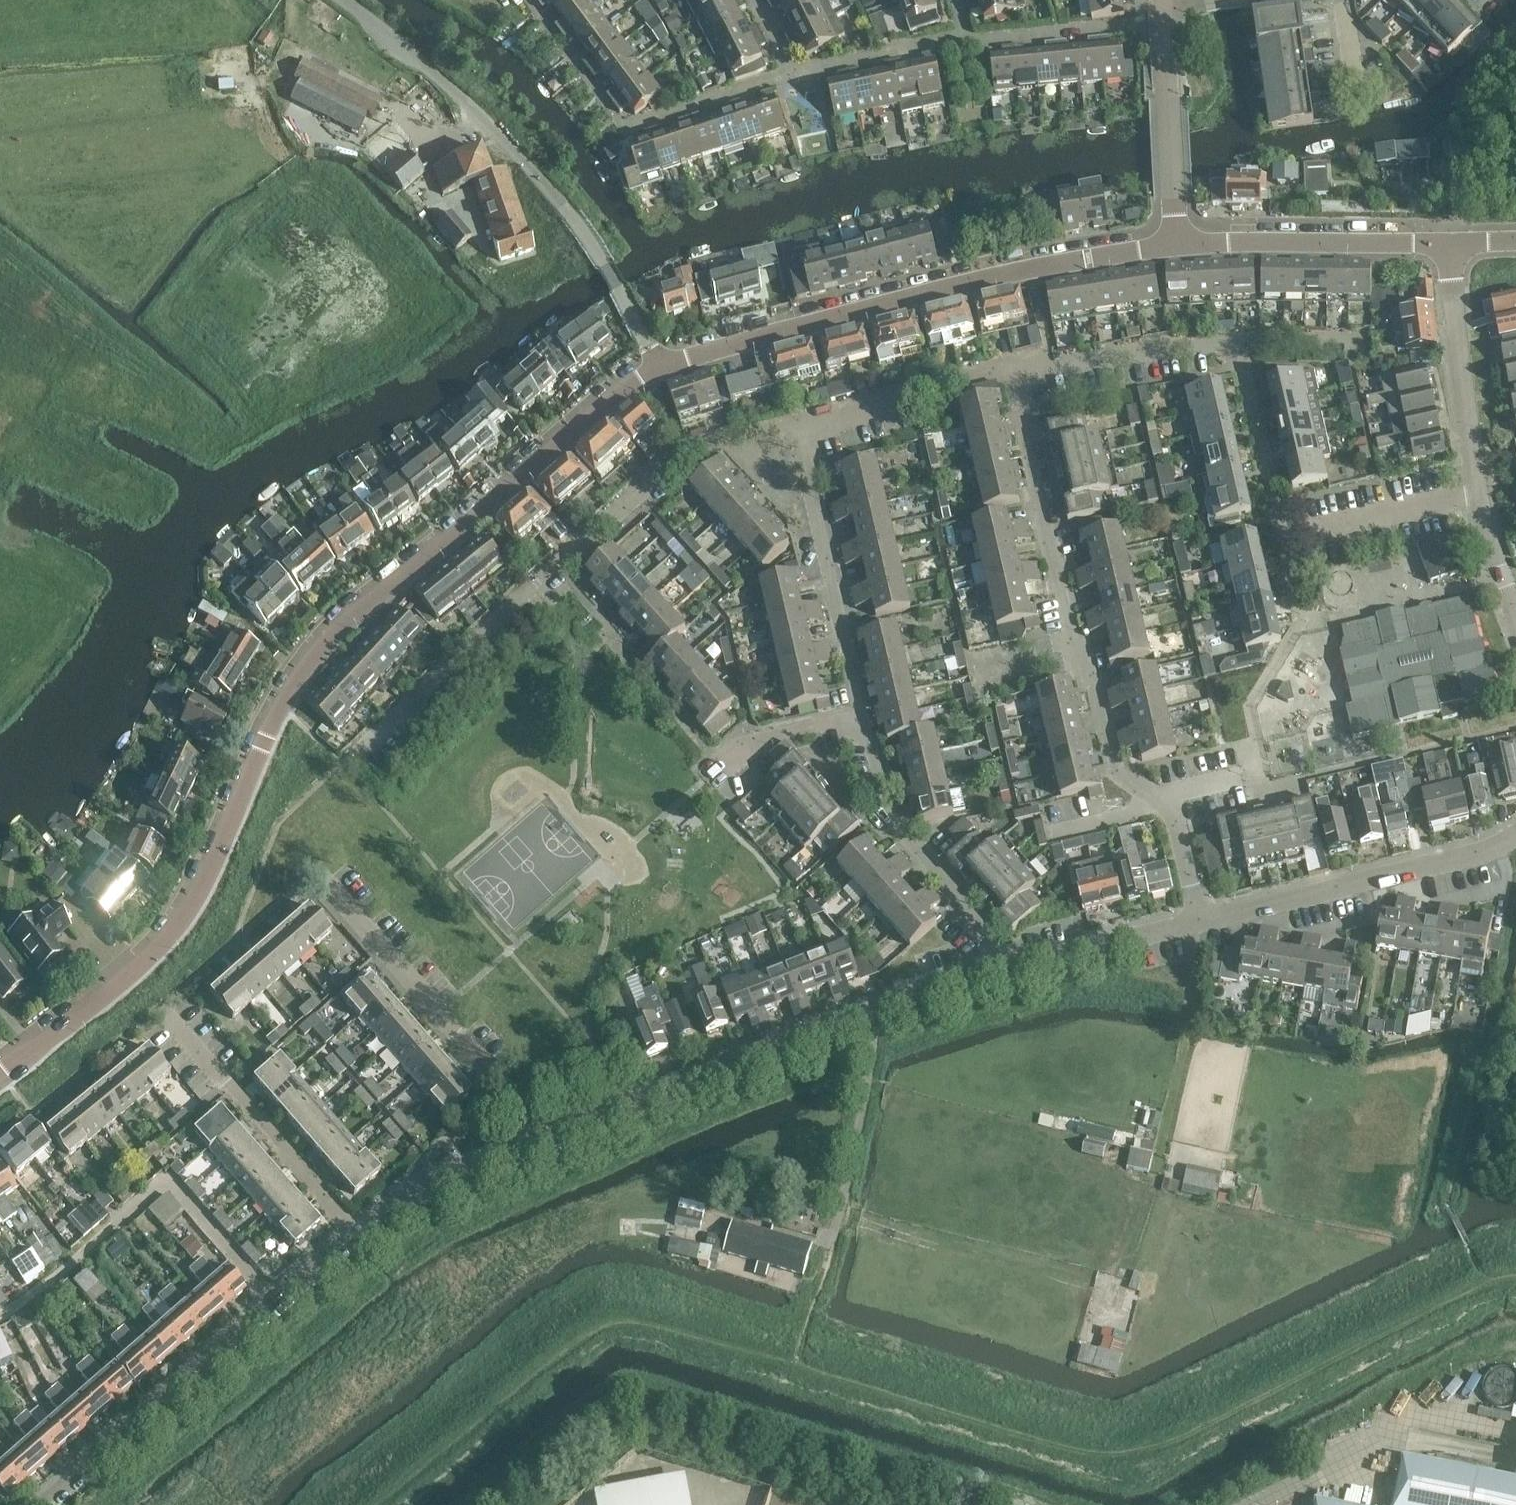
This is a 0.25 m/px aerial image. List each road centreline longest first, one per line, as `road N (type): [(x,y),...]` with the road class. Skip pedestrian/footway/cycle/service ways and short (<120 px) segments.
road 1 (tertiary): [(660,369),(616,394),(325,643),(288,703),(204,901),(157,955),(0,1069)]
road 2 (residential): [(1199,920),(1172,813),(1114,770),(1014,370)]
road 3 (residential): [(368,738),(686,453),(728,435),(793,424)]
road 4 (tertiary): [(660,369),(975,281),(1180,246)]
road 5 (residential): [(546,1137),(1019,965)]
road 6 (unclassified): [(660,369),(578,221),(473,107),(349,0)]
road 7 (residential): [(1515,611),(1482,492),(1451,245)]
road 8 (residential): [(546,1137),(319,882)]
road 9 (residential): [(1014,370),(1133,348),(1345,343)]
road 10 (track): [(1140,1244),(1190,1028),(1199,920)]
road 11 (residential): [(1199,920),(1515,841)]
road 12 (residential): [(46,1504),(277,1304)]
road 13 (residential): [(1019,965),(891,819),(864,716)]
road 14 (residential): [(864,716),(793,424)]
road 15 (residential): [(361,1234),(166,1011)]
road 16 (tertiary): [(1180,246),(1451,245)]
road 17 (residential): [(1180,246),(1168,12)]
road 18 (residential): [(793,424),(1014,370)]
road 19 (residential): [(361,1234),(419,1189),(546,1137)]
road 20 (residential): [(130,1214),(161,1187),(177,1189),(277,1304)]
road 21 (residential): [(1019,965),(1199,920)]
road 22 (residential): [(724,769),(756,739),(864,716)]

